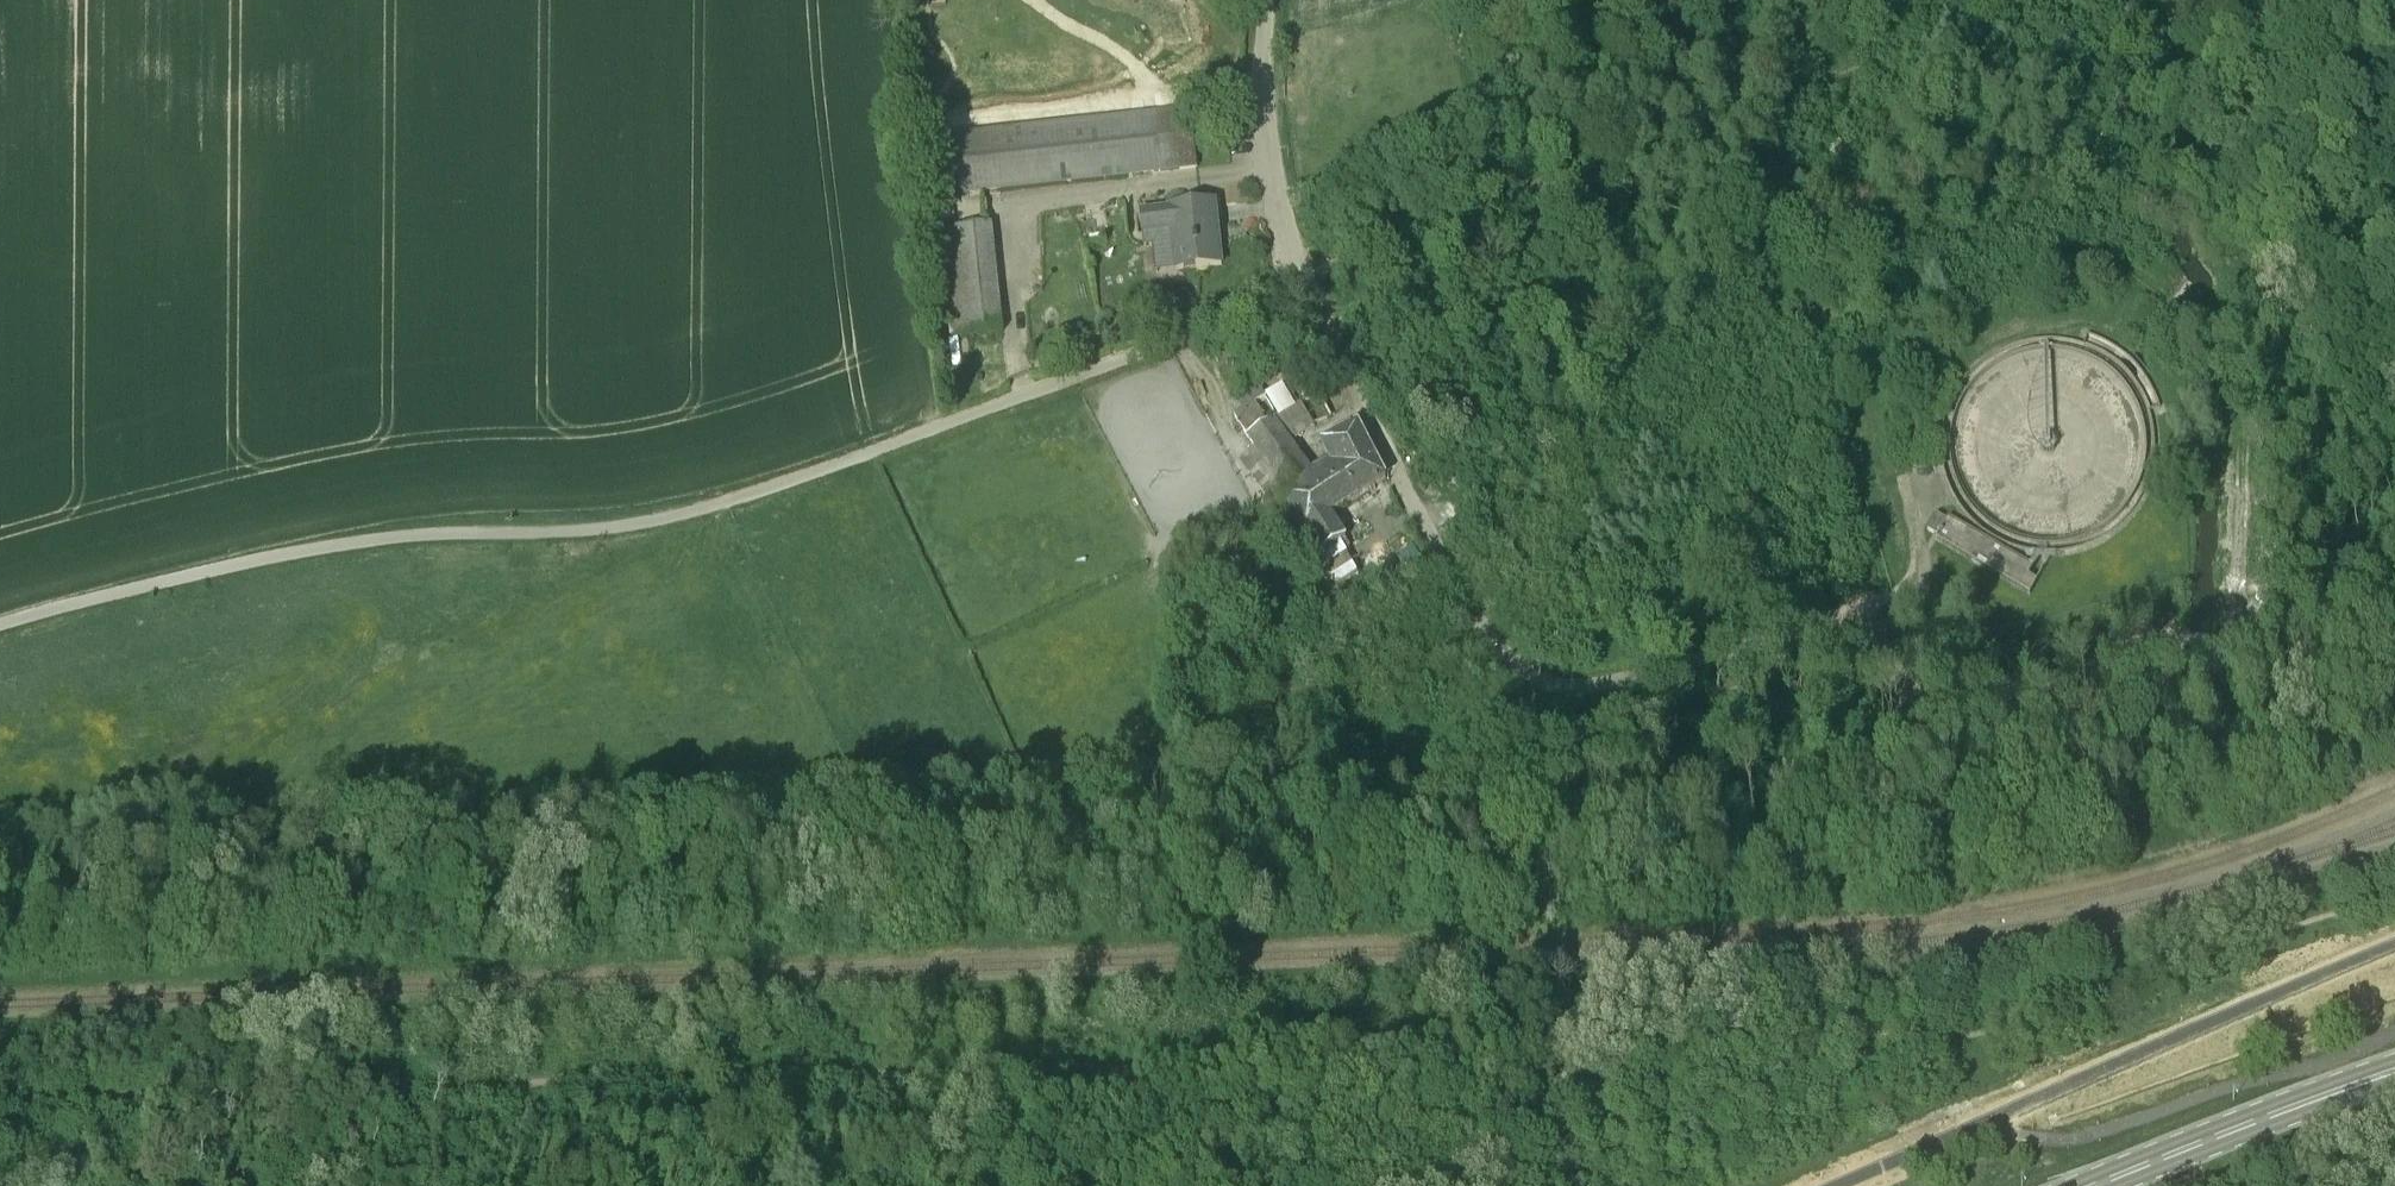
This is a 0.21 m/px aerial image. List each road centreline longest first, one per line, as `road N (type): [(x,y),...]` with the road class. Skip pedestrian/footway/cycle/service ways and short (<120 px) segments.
road 1 (secondary): [(2093,1185),(2394,1070)]
road 2 (unclassified): [(1304,284),(1286,241),(1263,110),(1267,0)]

